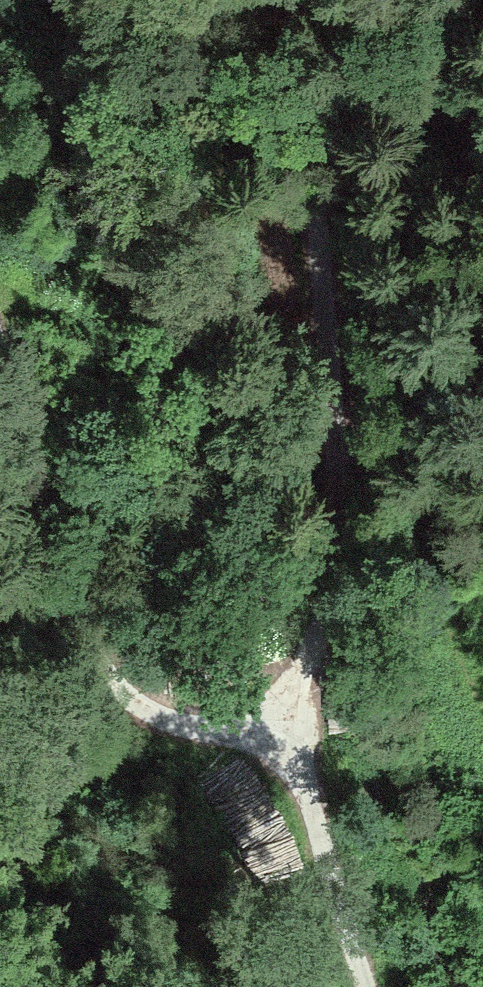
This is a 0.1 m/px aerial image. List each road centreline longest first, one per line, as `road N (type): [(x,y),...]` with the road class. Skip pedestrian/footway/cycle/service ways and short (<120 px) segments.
road 1 (track): [(283,711),(237,725),(189,723),(118,689),(92,652),(53,529),(38,446),(0,355)]
road 2 (track): [(322,295),(339,539),(323,644),(283,711)]
road 3 (track): [(322,295),(435,578)]
road 4 (track): [(297,0),(322,295)]
road 5 (track): [(283,711),(369,986)]

